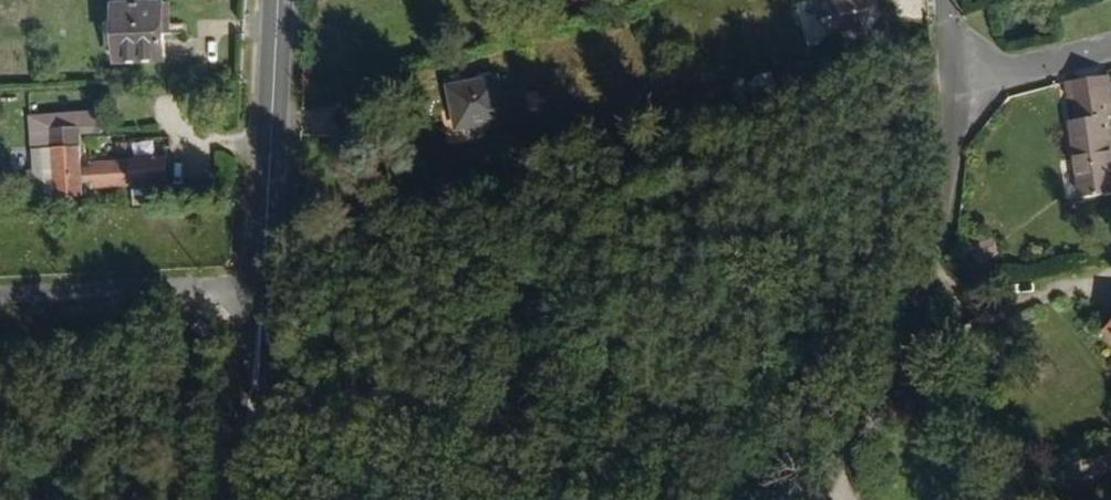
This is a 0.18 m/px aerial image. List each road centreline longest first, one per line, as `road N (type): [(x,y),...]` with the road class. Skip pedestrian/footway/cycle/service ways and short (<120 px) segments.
road 1 (unclassified): [(961,107),(819,445)]
road 2 (secondary): [(260,287),(276,0)]
road 3 (unclassified): [(260,287),(0,296)]
road 4 (secondary): [(232,499),(260,287)]
road 5 (residential): [(961,107),(1110,47)]

